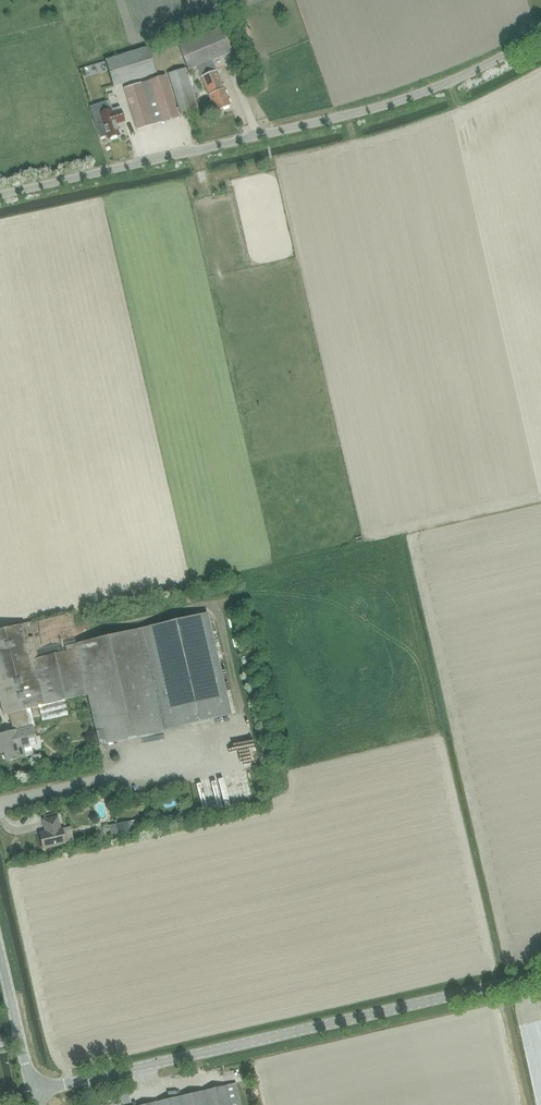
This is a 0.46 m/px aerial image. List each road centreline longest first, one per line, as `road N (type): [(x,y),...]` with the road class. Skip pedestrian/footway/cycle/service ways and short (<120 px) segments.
road 1 (unclassified): [(0,196),(365,112),(540,40)]
road 2 (unclassified): [(33,1096),(540,977)]
road 3 (unclassified): [(33,1096),(0,952)]

